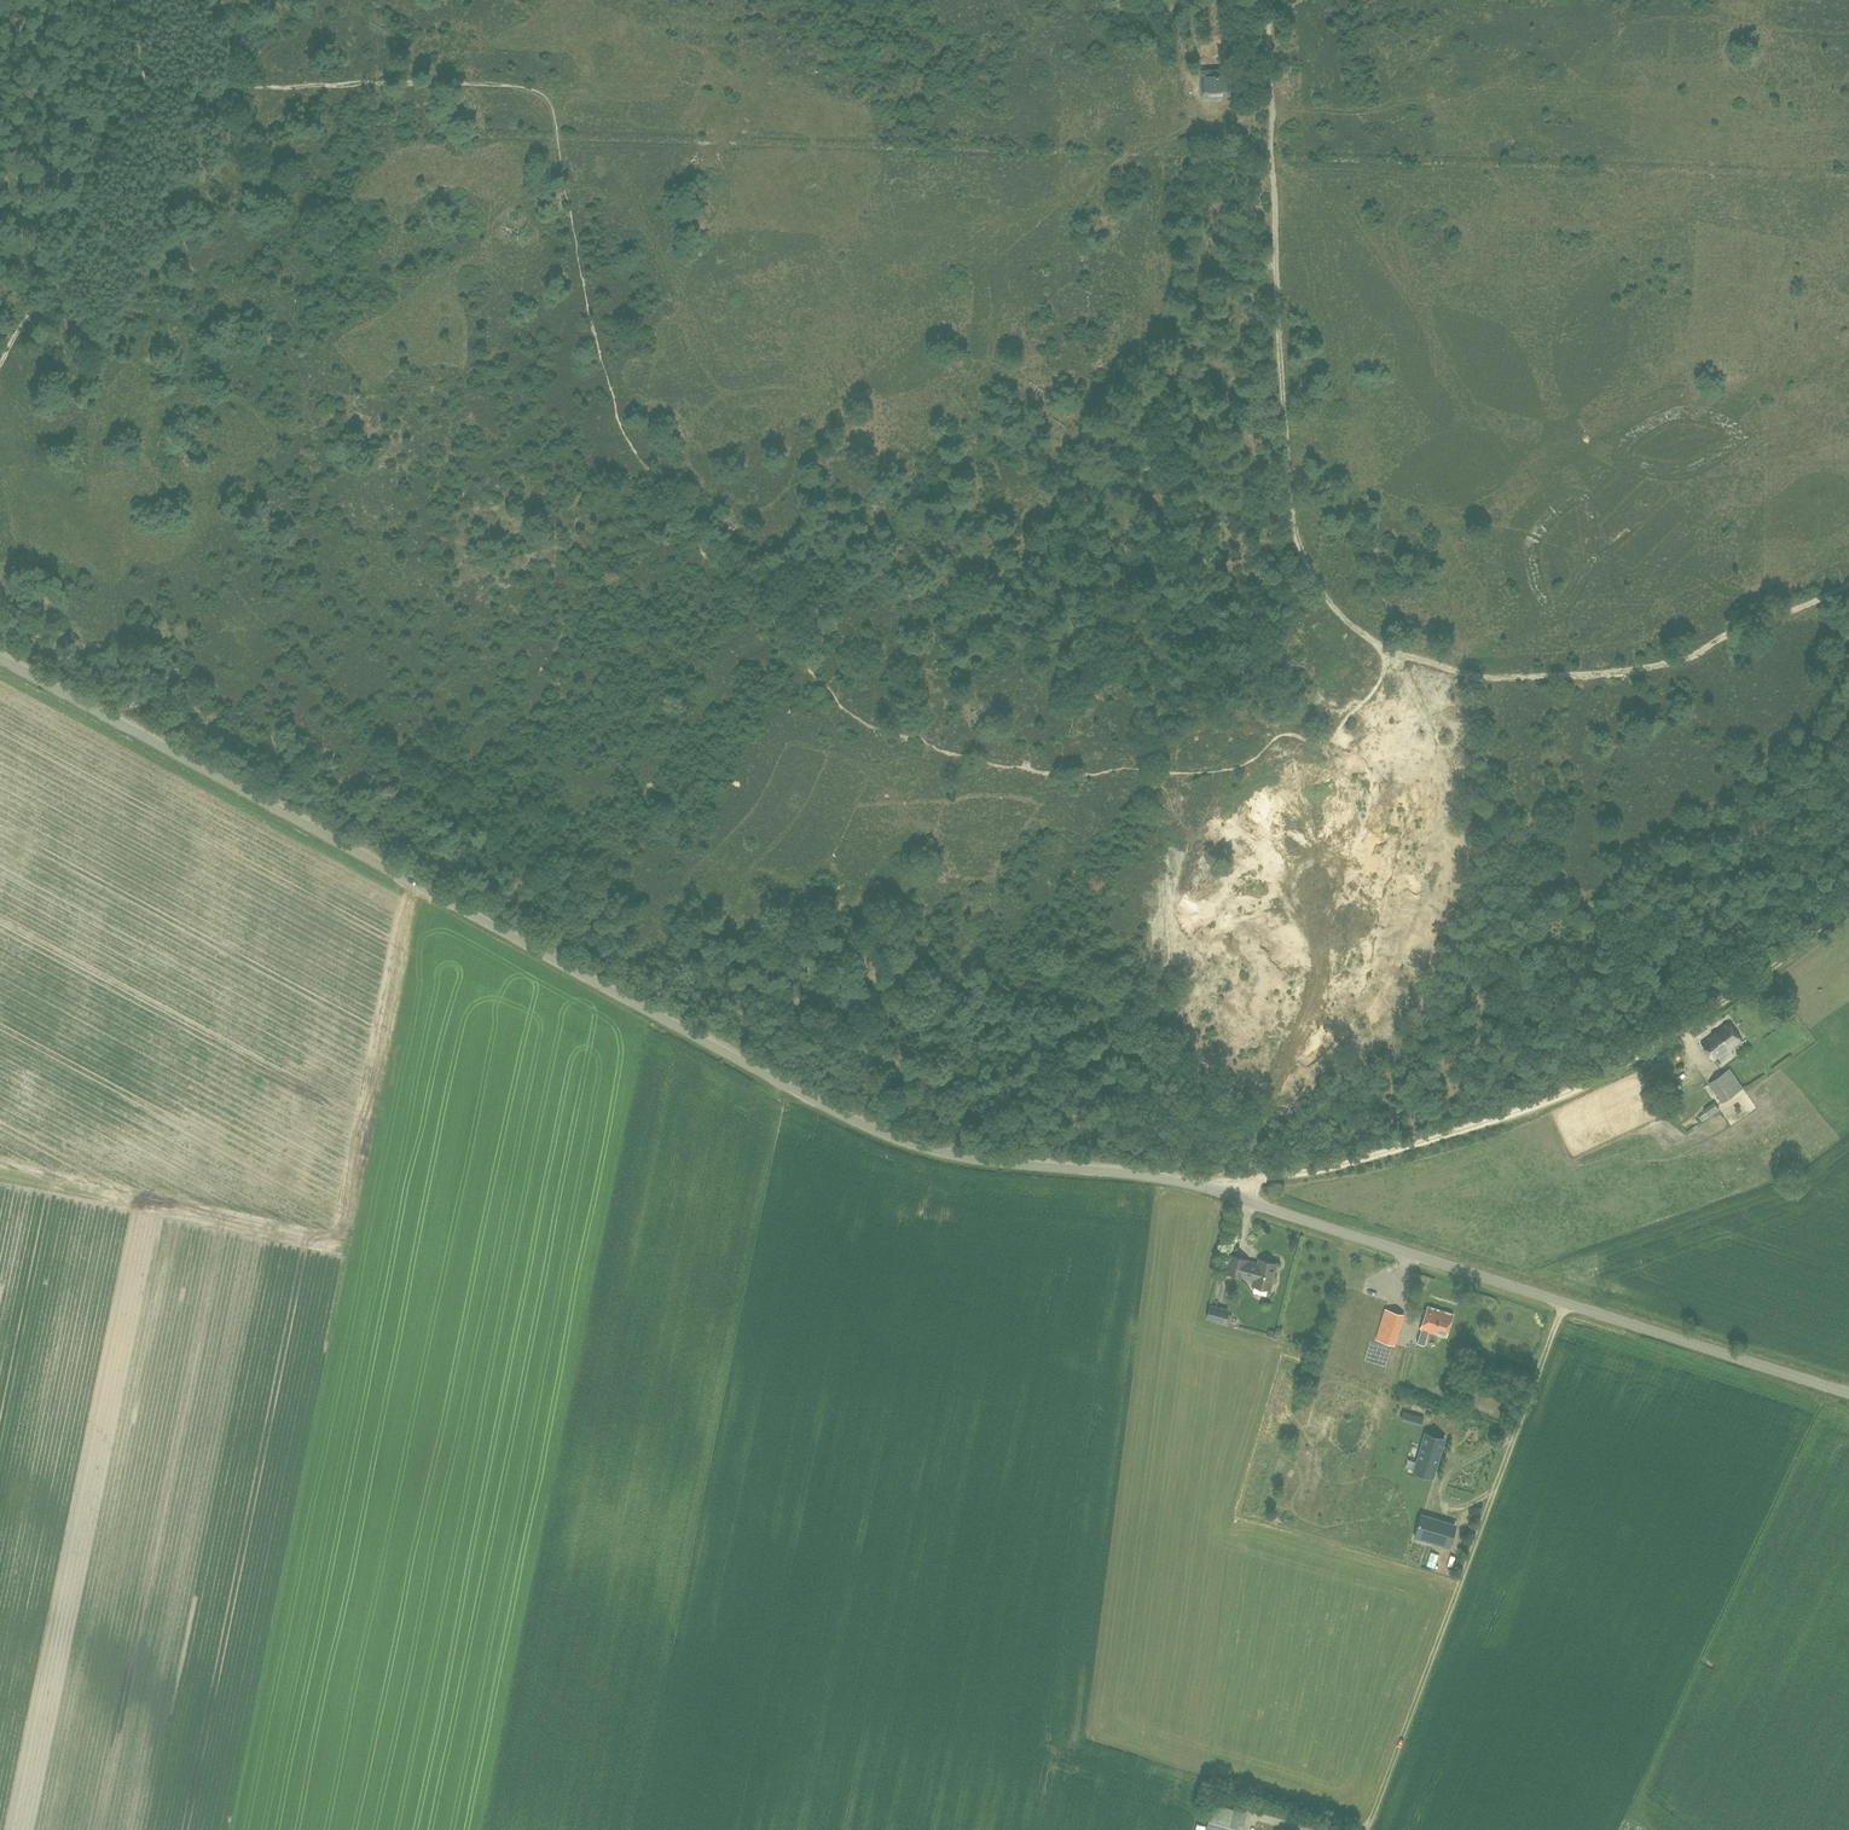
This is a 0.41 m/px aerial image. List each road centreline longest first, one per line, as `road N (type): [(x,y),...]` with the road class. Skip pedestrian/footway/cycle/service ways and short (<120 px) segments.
road 1 (unclassified): [(1225,1190),(961,1158),(873,1130),(0,659)]
road 2 (track): [(1387,648),(1326,598),(1299,550),(1291,512),(1273,259),(1272,0)]
road 3 (unclassified): [(1848,1390),(1225,1190)]
road 4 (track): [(1563,1298),(1361,1829)]
road 5 (unclassified): [(1225,1190),(1400,1147),(1554,1097),(1689,1023)]
road 6 (track): [(1689,1023),(1848,900)]

